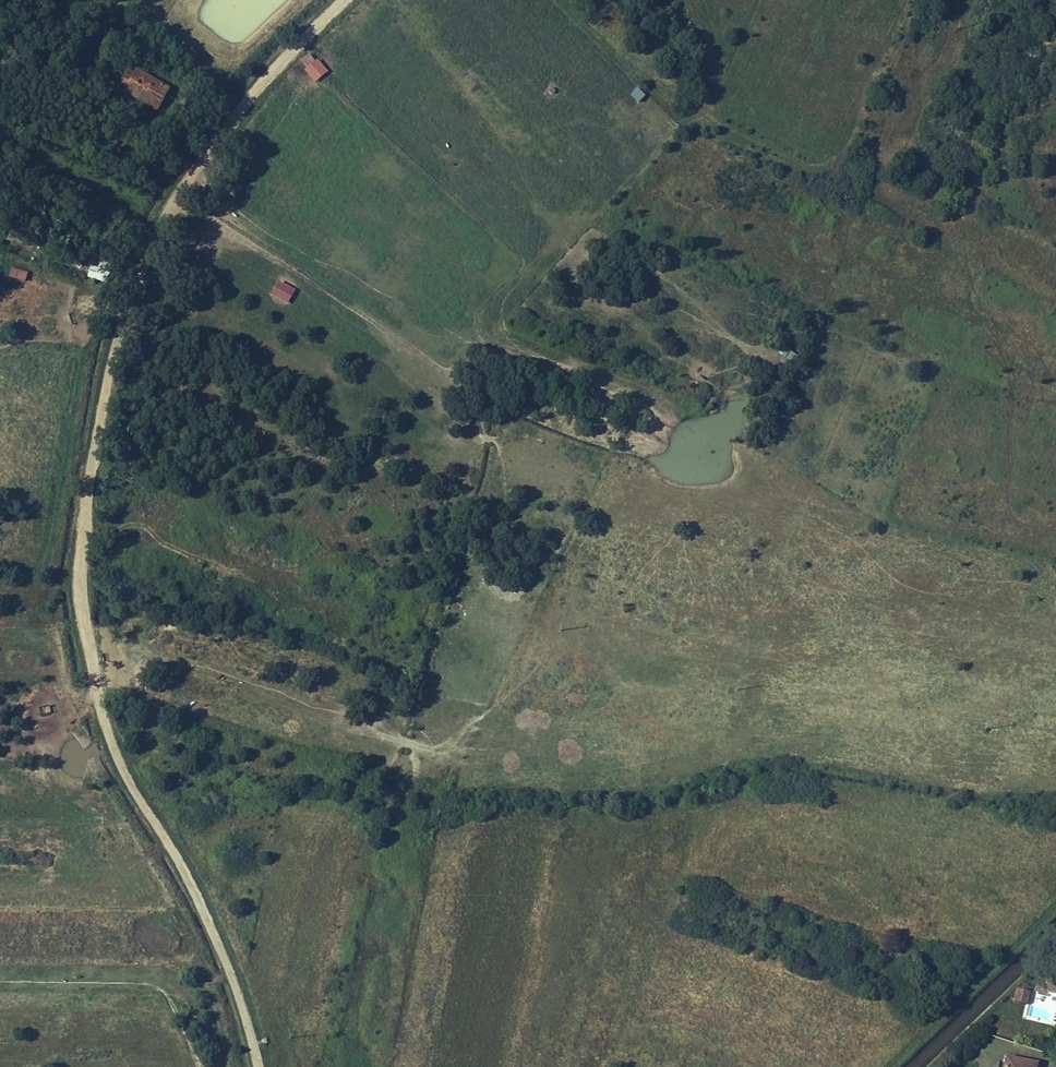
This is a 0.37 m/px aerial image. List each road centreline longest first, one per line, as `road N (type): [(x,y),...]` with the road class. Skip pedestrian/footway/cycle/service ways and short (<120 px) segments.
road 1 (track): [(257,1066),(221,934),(102,706),(82,599),(101,430),(152,252),(204,157),(353,0)]

